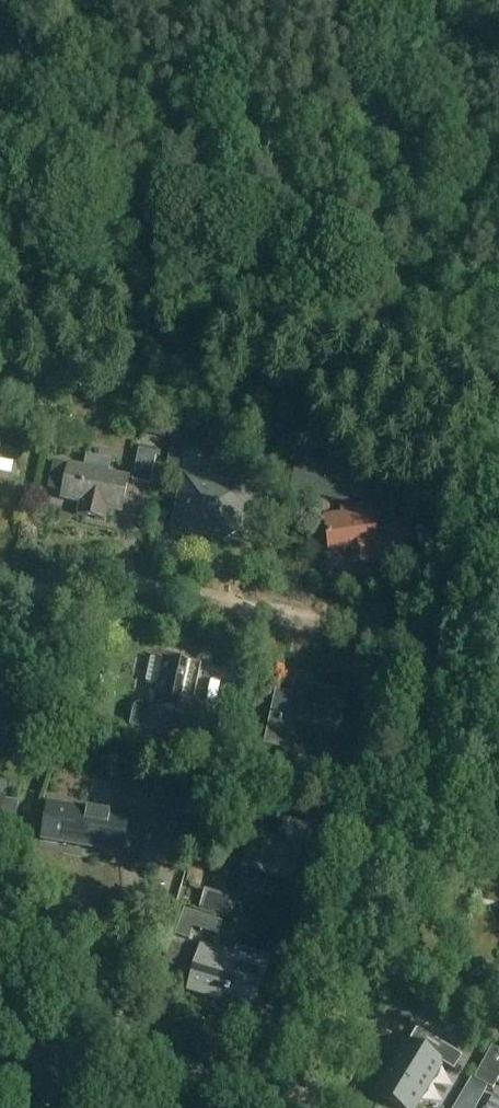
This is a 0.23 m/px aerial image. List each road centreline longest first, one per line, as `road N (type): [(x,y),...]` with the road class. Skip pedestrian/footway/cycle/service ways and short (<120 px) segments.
road 1 (track): [(0,182),(229,228),(498,317)]
road 2 (unclassified): [(442,652),(140,583),(78,581),(0,591)]
road 3 (unclassified): [(303,1107),(419,742)]
road 4 (unclassified): [(274,1107),(125,1025),(41,924),(0,899)]
road 5 (unclassified): [(442,652),(482,508)]

